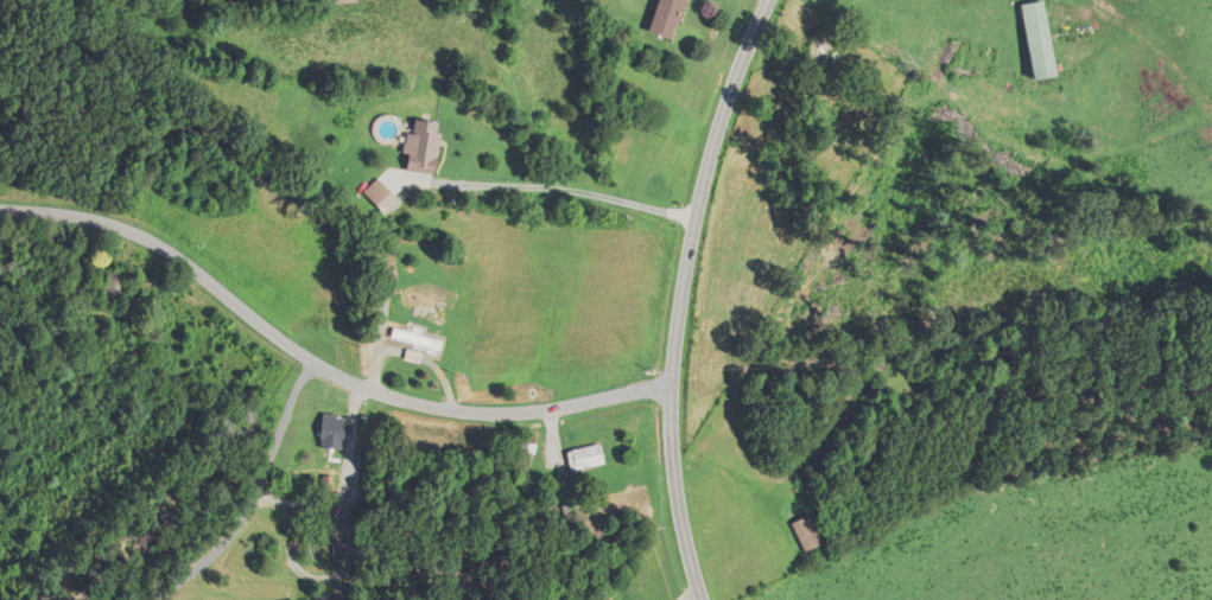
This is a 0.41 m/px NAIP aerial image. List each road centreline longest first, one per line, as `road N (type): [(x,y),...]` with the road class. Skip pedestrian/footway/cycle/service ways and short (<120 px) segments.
road 1 (residential): [(674,388),(505,413),(400,400),(303,359),(152,247),(95,222),(0,210)]
road 2 (tertiary): [(768,0),(703,171),(674,388)]
road 3 (tertiary): [(703,599),(674,470),(674,388)]

